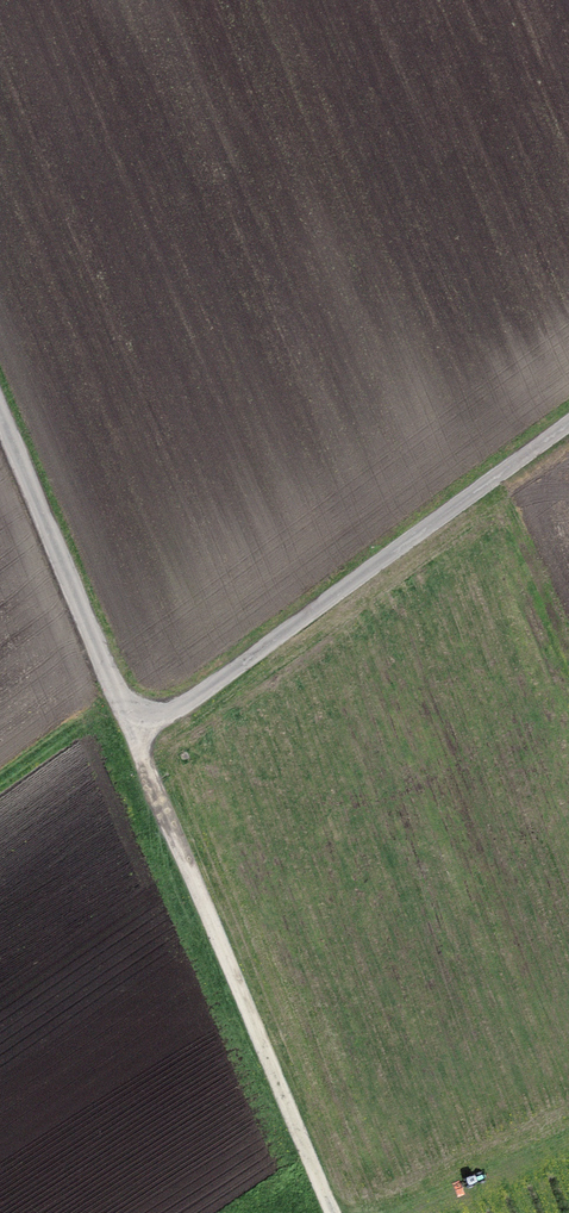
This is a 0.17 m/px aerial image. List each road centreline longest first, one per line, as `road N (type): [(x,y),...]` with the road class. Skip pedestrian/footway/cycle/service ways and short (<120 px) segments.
road 1 (track): [(568,421),(143,727)]
road 2 (track): [(143,727),(329,1212)]
road 3 (track): [(143,727),(0,397)]

